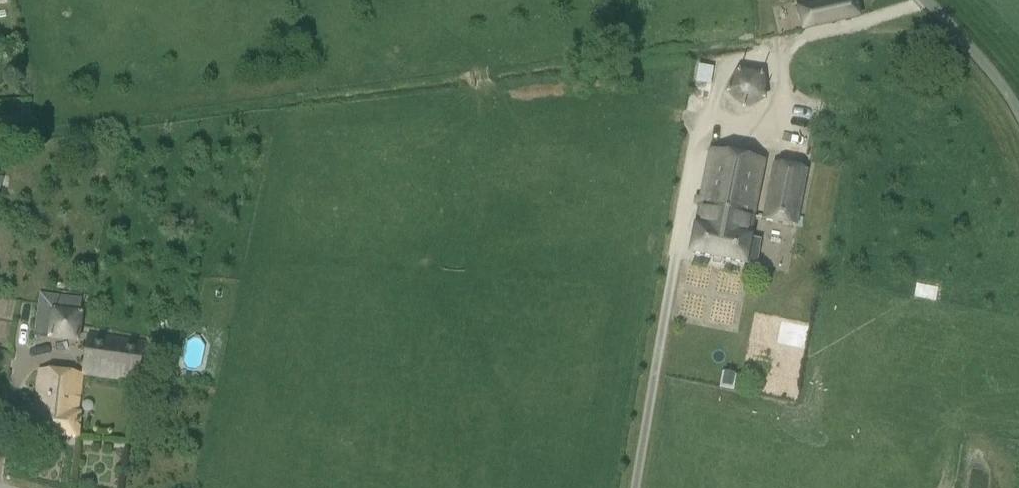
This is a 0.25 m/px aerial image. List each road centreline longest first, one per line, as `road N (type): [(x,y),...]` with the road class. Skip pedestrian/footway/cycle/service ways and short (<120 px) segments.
road 1 (residential): [(923,0),(1018,119)]

